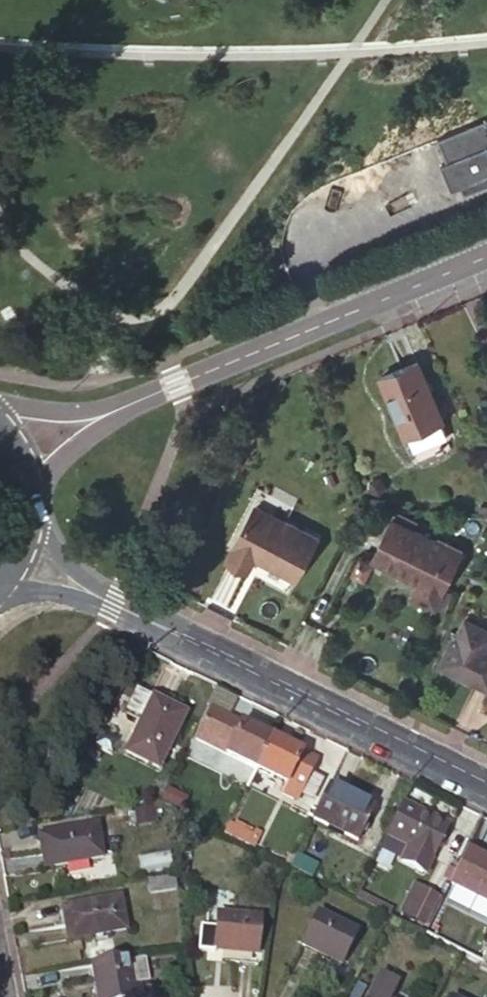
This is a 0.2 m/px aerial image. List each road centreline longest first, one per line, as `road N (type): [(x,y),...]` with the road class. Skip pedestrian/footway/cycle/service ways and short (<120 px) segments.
road 1 (unclassified): [(108,601),(486,789)]
road 2 (tertiary): [(106,415),(486,259)]

